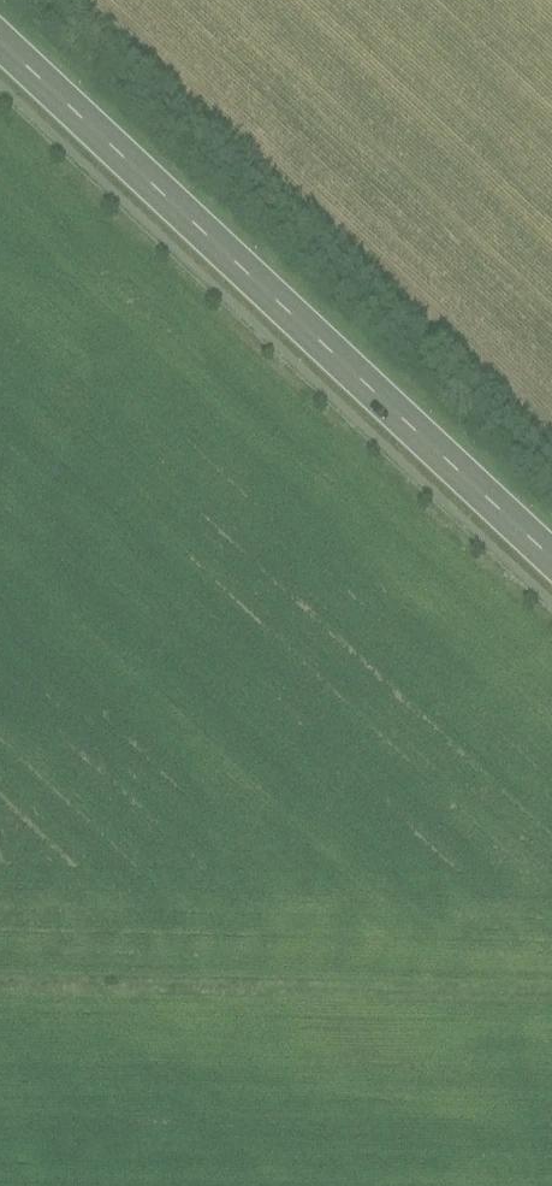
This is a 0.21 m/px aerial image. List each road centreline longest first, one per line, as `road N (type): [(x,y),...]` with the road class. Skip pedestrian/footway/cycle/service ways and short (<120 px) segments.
road 1 (primary): [(0,45),(551,562)]

